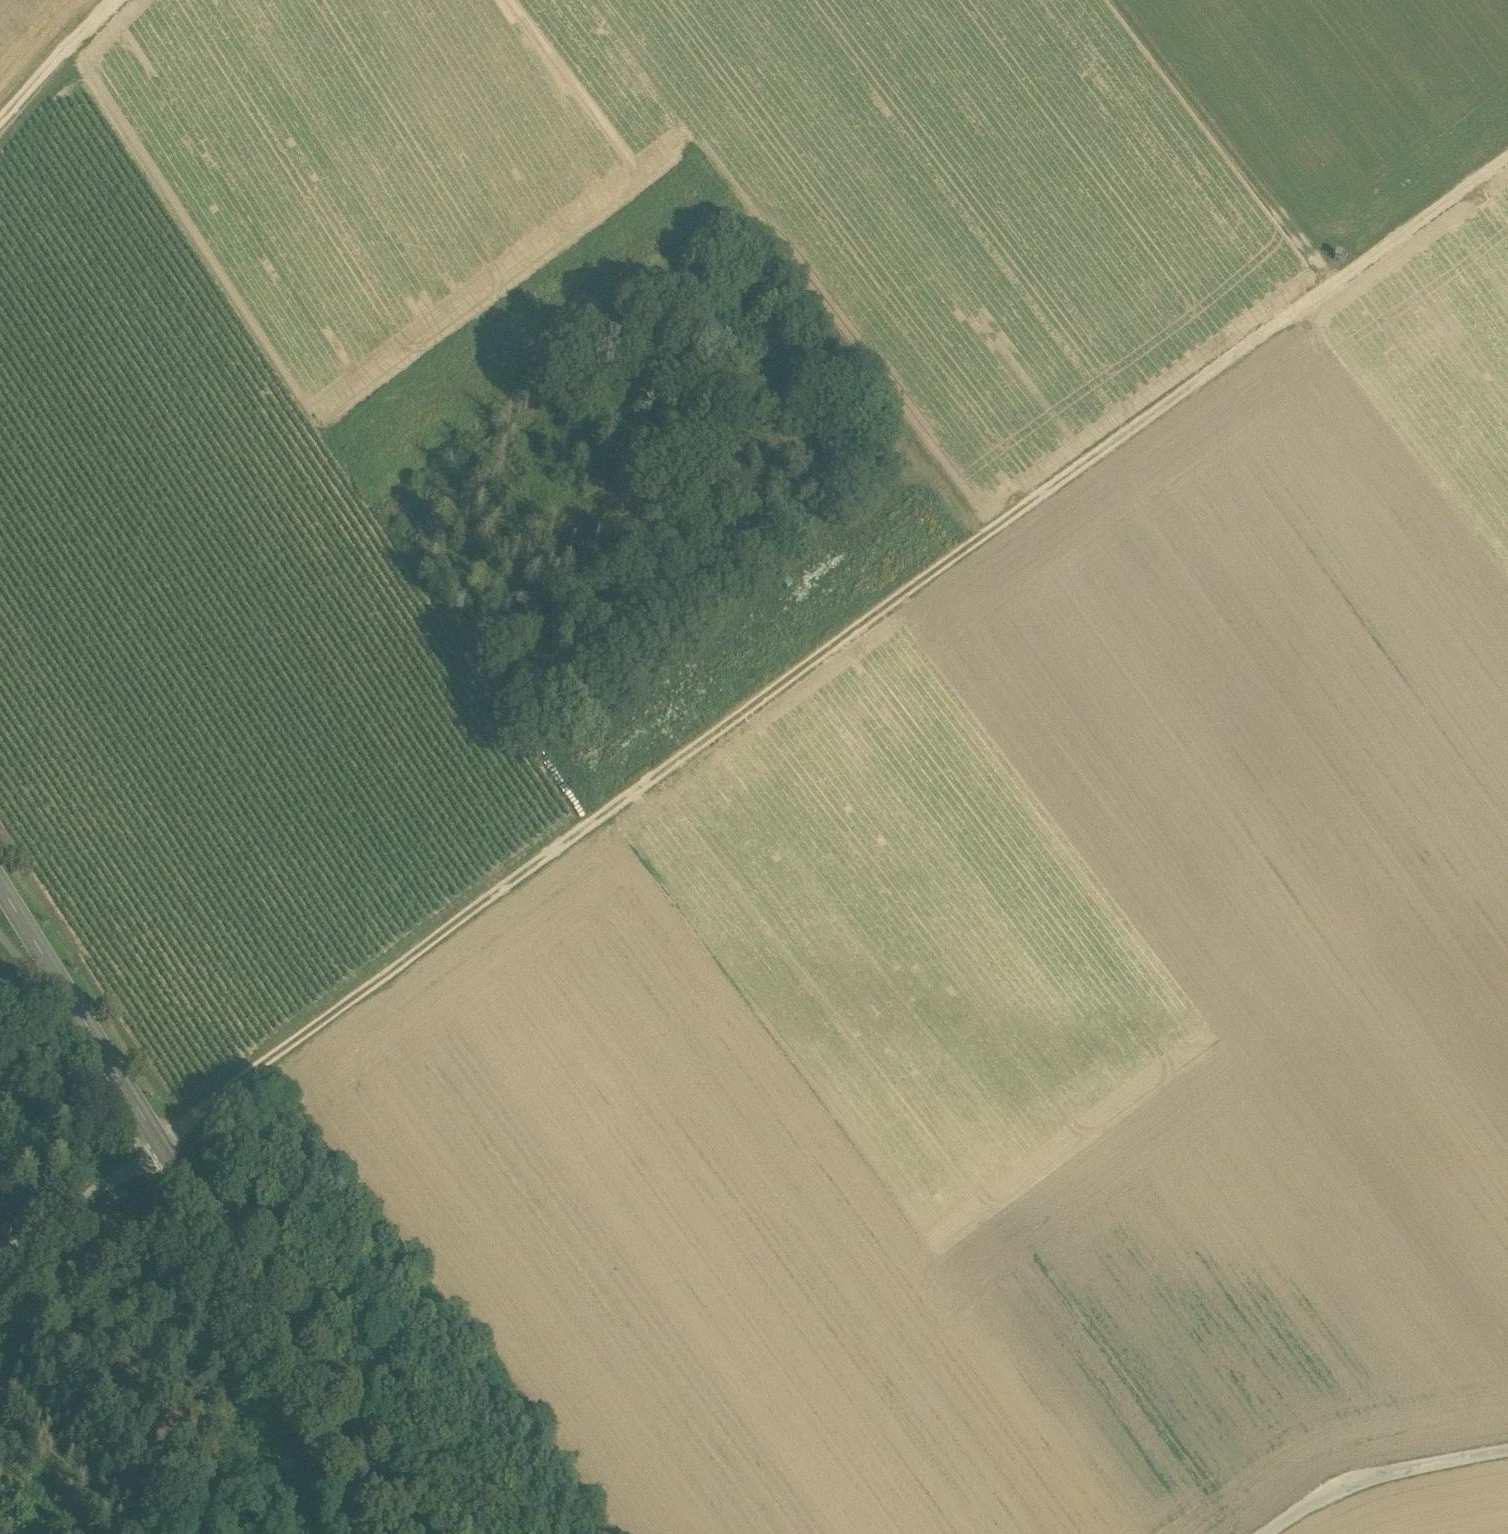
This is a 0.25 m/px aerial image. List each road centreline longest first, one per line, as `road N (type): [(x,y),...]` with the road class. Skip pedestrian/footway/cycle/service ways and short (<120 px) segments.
road 1 (track): [(163,1151),(972,543)]
road 2 (track): [(584,0),(972,543)]
road 3 (track): [(972,543),(1507,155)]
road 4 (secondary): [(400,1533),(163,1151)]
road 5 (track): [(1329,284),(1110,0)]
road 6 (secondary): [(163,1151),(0,886)]
road 7 (residential): [(1507,1453),(1364,1479),(1267,1533)]
road 8 (residential): [(163,1151),(0,1265)]
road 9 (track): [(121,0),(0,128)]

